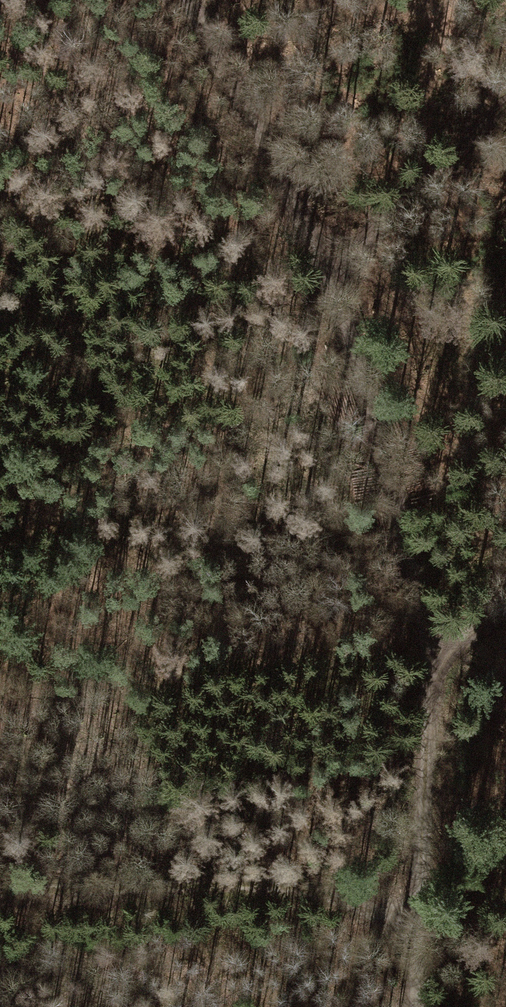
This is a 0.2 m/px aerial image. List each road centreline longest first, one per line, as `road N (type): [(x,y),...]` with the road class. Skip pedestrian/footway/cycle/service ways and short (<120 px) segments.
road 1 (track): [(189,0),(335,274),(400,497),(434,664),(418,1006)]
road 2 (track): [(416,935),(312,890),(175,883),(0,888)]
road 3 (track): [(335,274),(505,97)]

